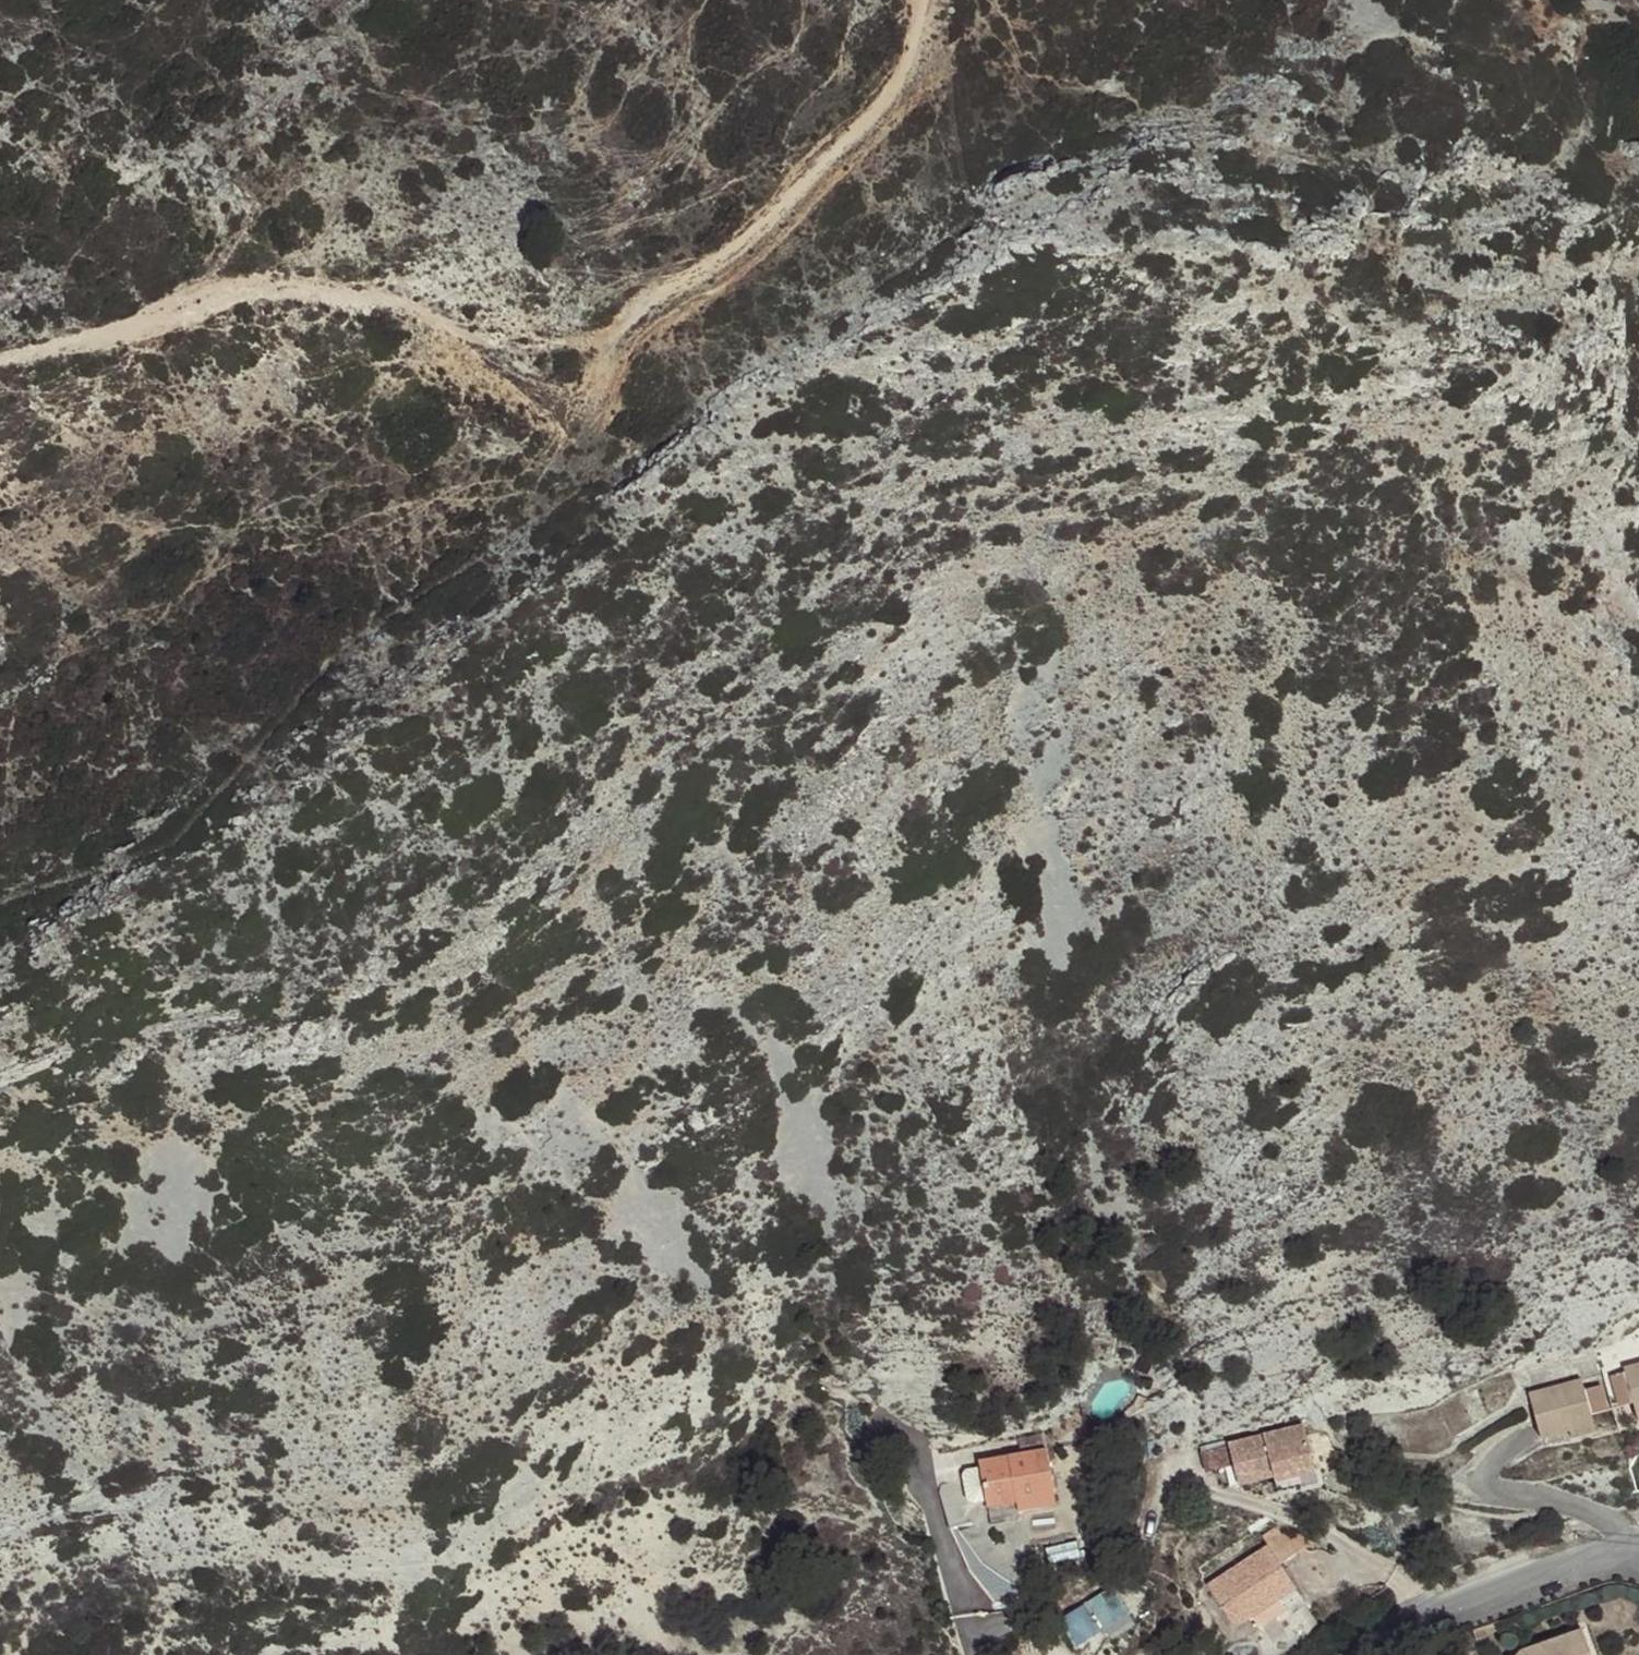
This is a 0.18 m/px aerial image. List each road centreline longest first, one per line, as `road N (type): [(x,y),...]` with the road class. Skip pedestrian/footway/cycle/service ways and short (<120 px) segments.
road 1 (residential): [(1350,1654),(1459,1597),(1638,1551)]

